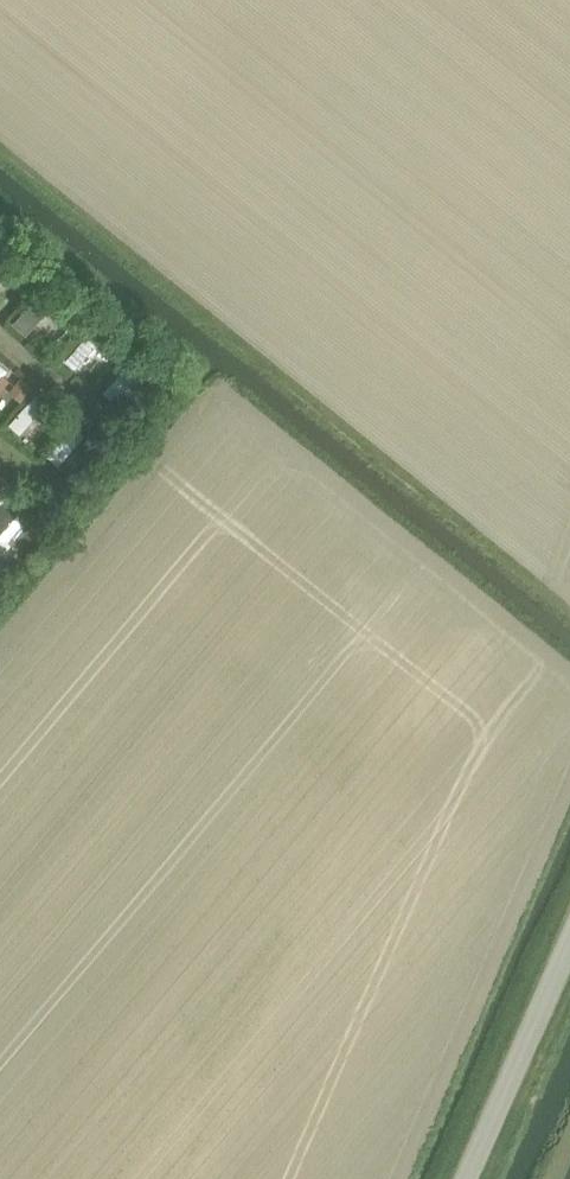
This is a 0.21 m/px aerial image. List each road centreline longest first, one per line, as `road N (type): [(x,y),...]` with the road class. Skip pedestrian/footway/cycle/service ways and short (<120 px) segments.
road 1 (unclassified): [(466,1178),(569,949)]

